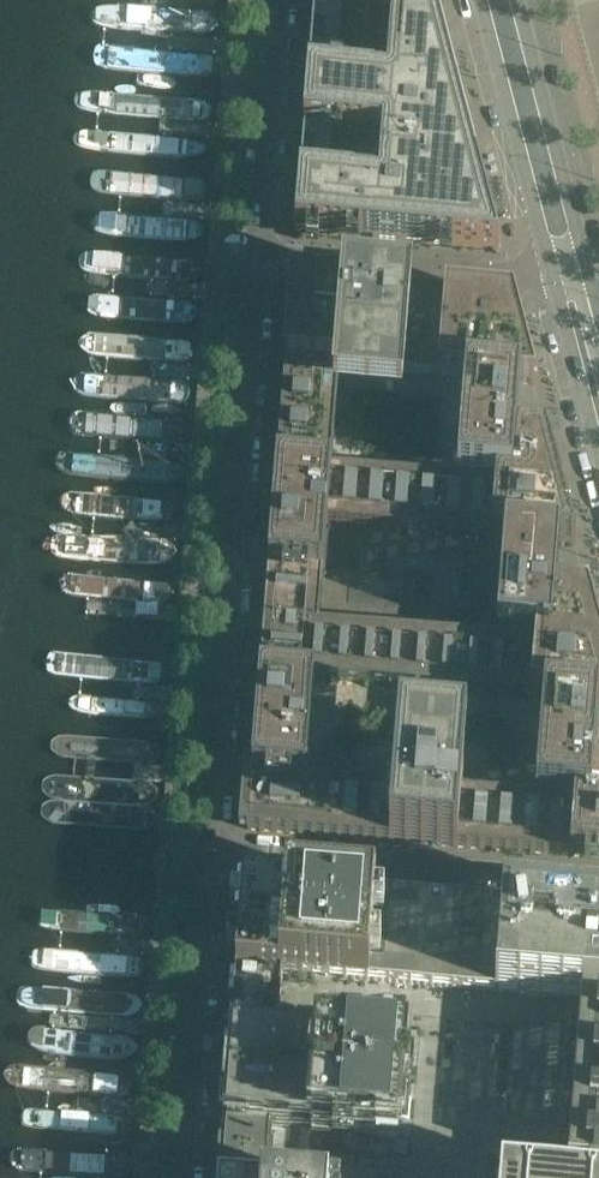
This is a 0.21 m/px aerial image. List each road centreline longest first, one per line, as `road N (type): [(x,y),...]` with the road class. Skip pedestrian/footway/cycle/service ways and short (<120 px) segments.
road 1 (residential): [(211,860),(260,258)]
road 2 (residential): [(211,860),(598,887)]
road 3 (residential): [(182,1177),(211,860)]
road 4 (residential): [(260,258),(547,276)]
road 5 (primary): [(476,0),(547,276)]
road 6 (primary): [(590,270),(520,0)]
road 7 (residential): [(260,258),(280,0)]
road 8 (primary): [(547,276),(598,466)]

